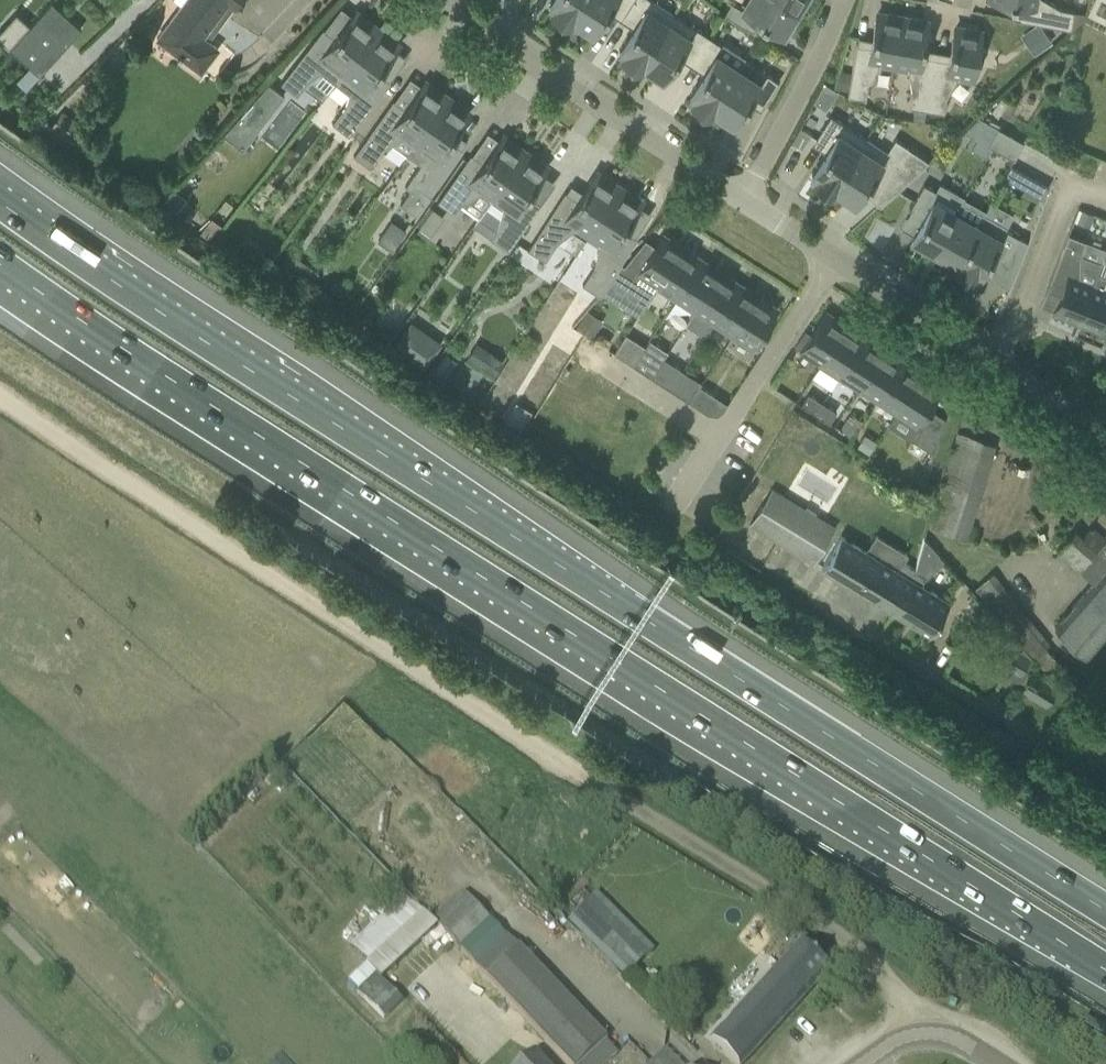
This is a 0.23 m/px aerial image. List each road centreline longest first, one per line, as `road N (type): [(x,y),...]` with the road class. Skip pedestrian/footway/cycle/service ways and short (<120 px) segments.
road 1 (motorway): [(1105,910),(0,202)]
road 2 (motorway): [(0,264),(1105,970)]
road 3 (track): [(925,1033),(871,960),(247,555),(0,384)]
road 4 (residential): [(1104,762),(1052,749),(726,552)]
road 5 (residential): [(744,201),(1105,427)]
road 6 (residential): [(455,0),(537,66),(744,201)]
road 7 (residential): [(846,0),(744,201)]
road 8 (tertiary): [(861,1063),(893,1041),(925,1033),(967,1043),(1000,1063)]

